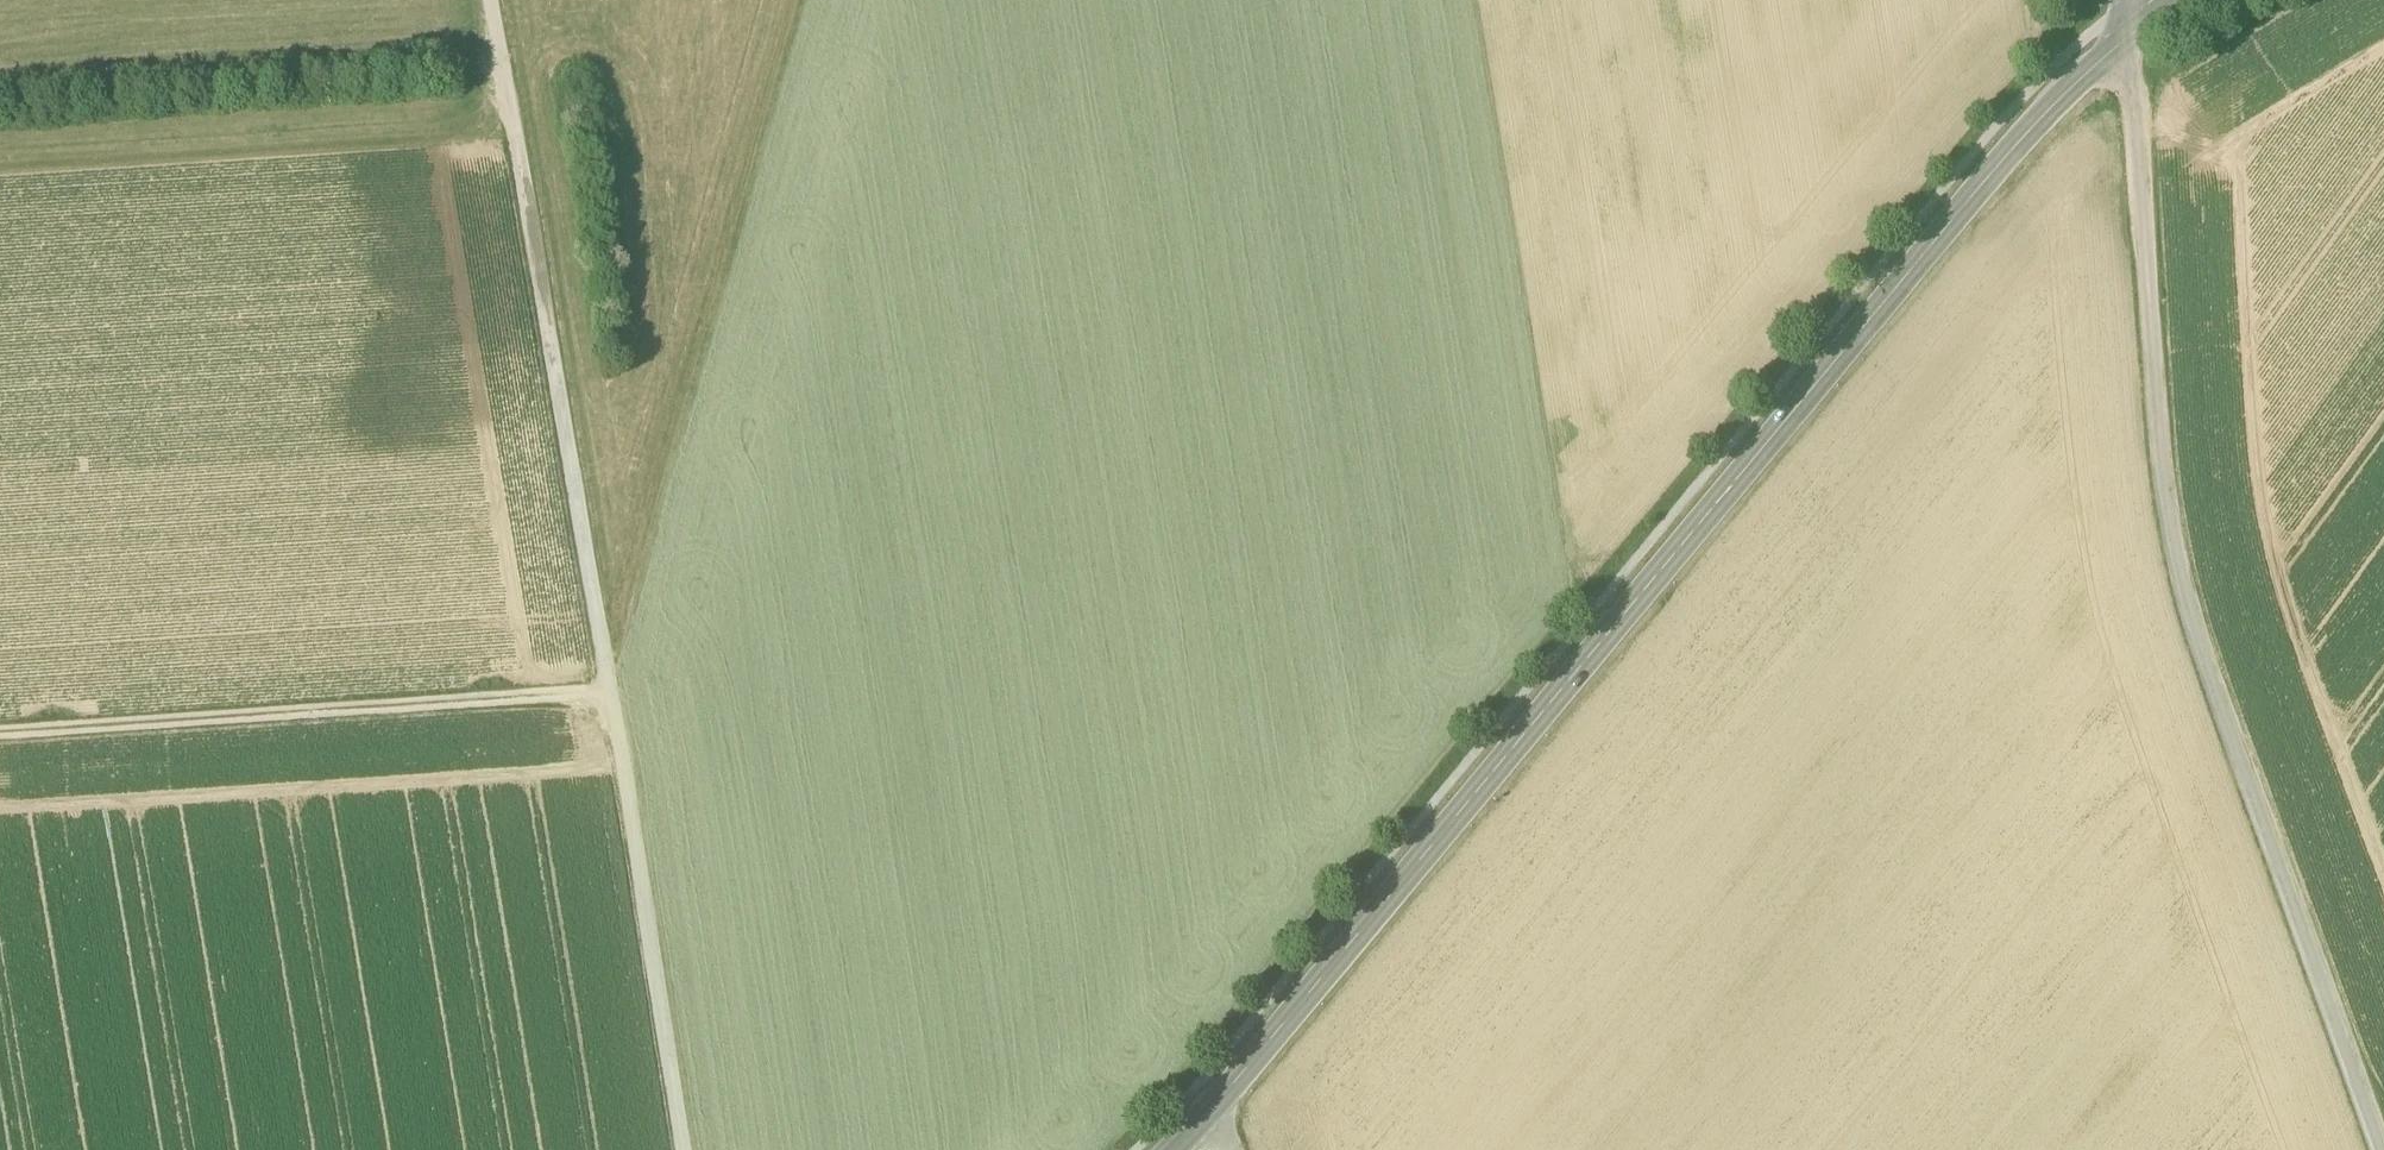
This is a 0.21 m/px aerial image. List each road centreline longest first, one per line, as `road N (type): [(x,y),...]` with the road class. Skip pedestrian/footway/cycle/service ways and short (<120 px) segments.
road 1 (secondary): [(1213,1099),(2049,101),(2124,38)]
road 2 (track): [(682,1149),(489,0)]
road 3 (unclassified): [(2124,38),(2183,573),(2214,682),(2383,1149)]
road 4 (track): [(604,695),(0,734)]

